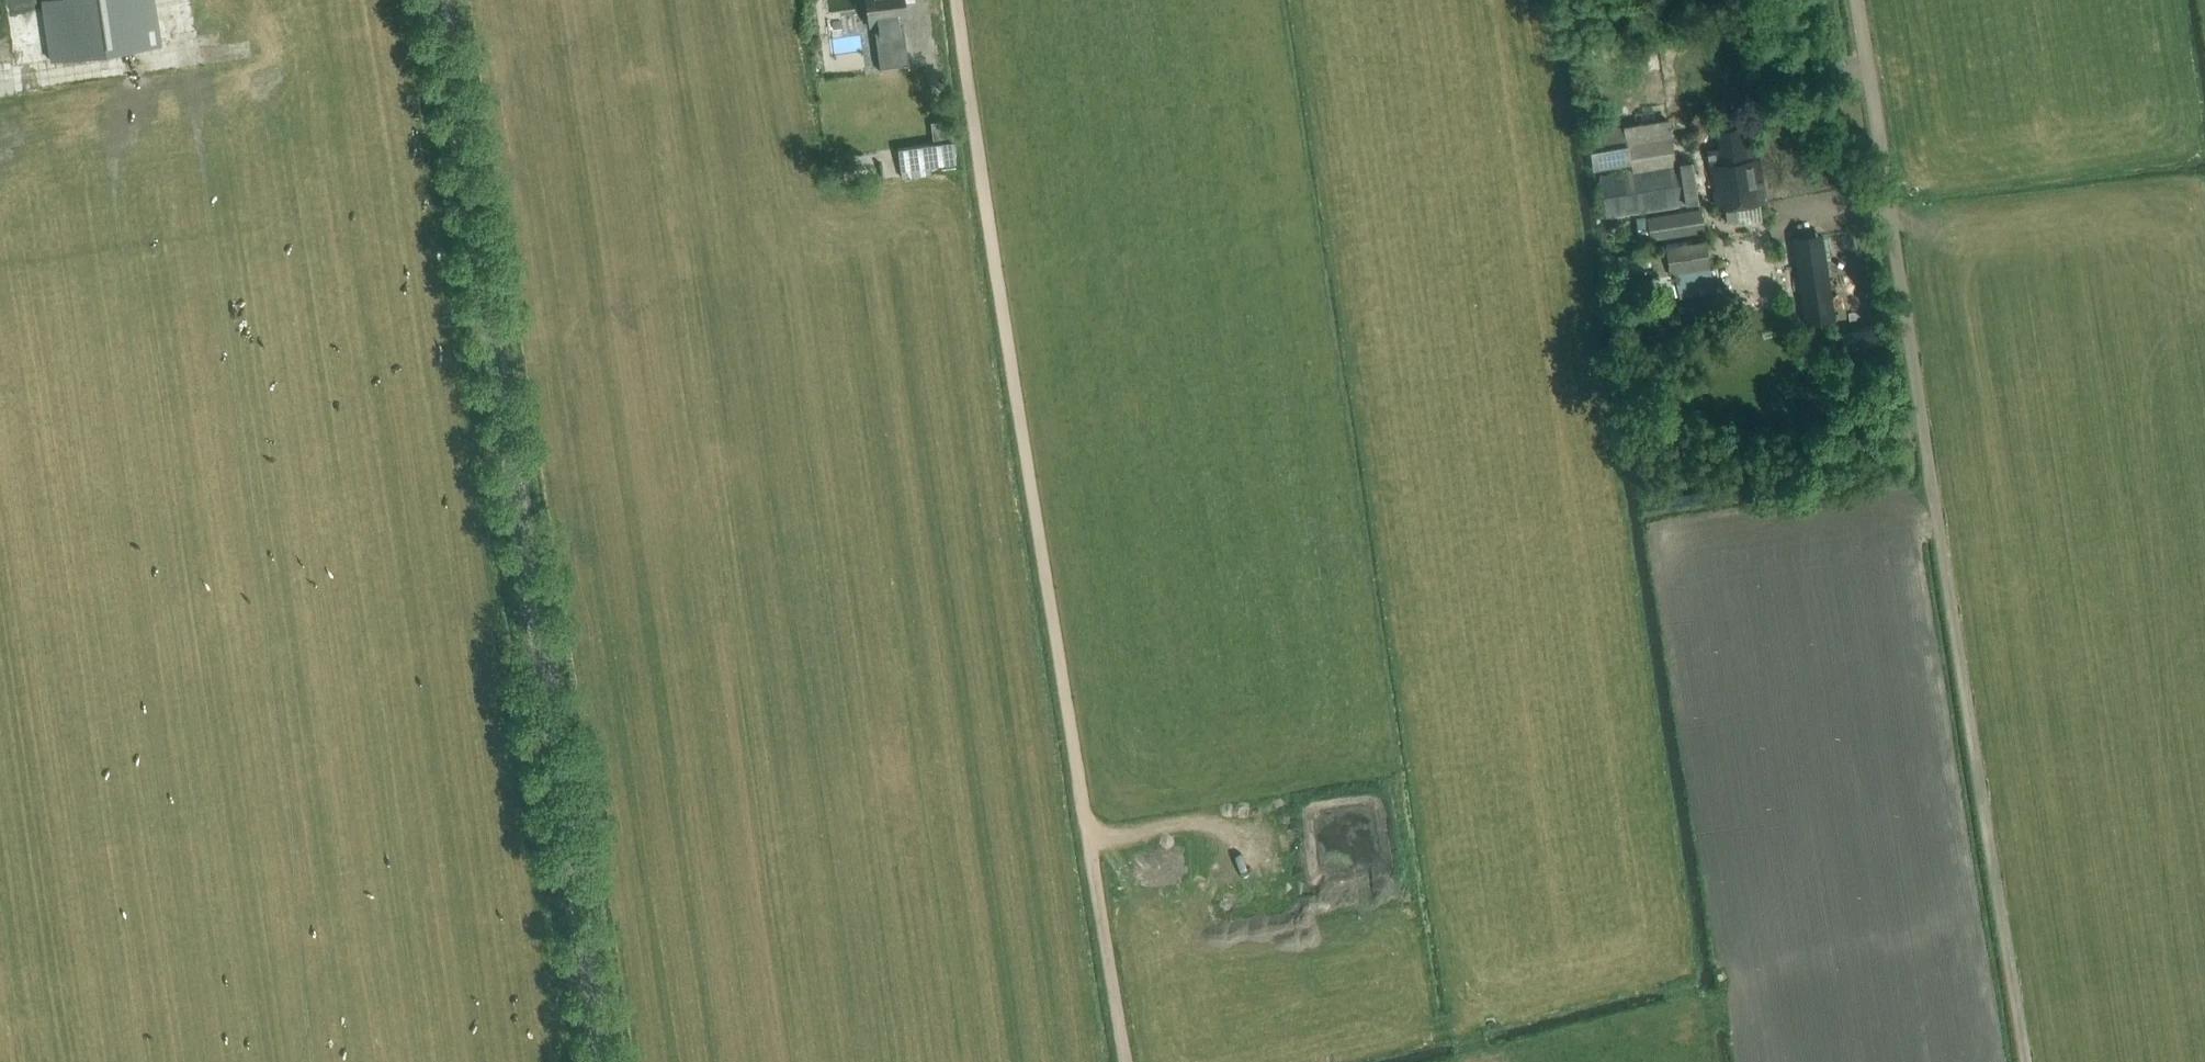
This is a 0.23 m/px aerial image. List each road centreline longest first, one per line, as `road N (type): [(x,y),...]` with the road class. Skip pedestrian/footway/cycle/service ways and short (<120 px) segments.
road 1 (track): [(2031,1061),(1854,0)]
road 2 (track): [(1123,1061),(954,0)]
road 3 (tertiary): [(597,1061),(433,0)]

